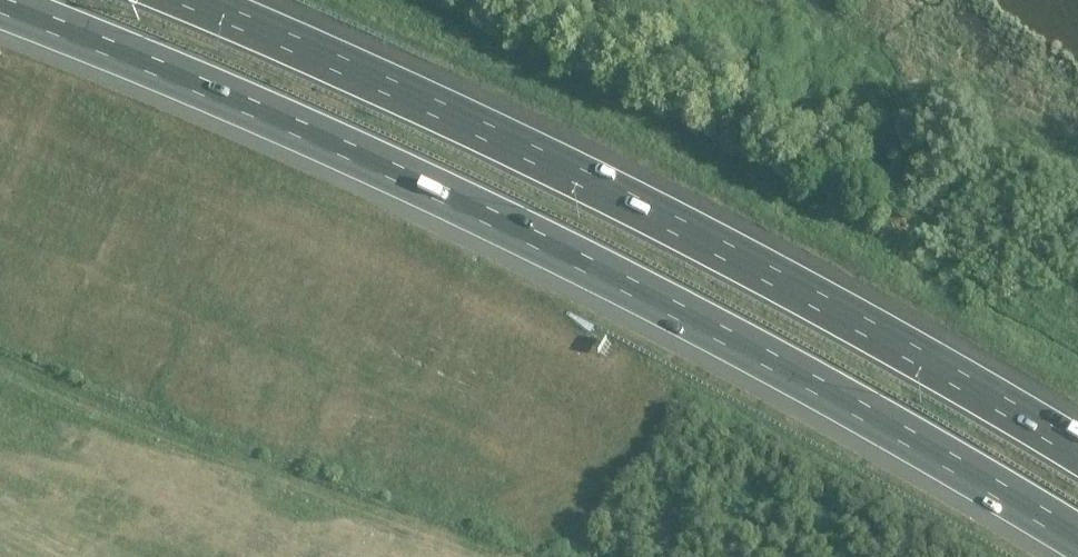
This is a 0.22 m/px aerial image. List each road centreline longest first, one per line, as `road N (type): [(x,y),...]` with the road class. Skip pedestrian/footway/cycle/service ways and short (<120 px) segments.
road 1 (motorway): [(0,7),(213,89),(518,229),(870,416),(1077,538)]
road 2 (motorway): [(1077,450),(553,162),(194,0)]

